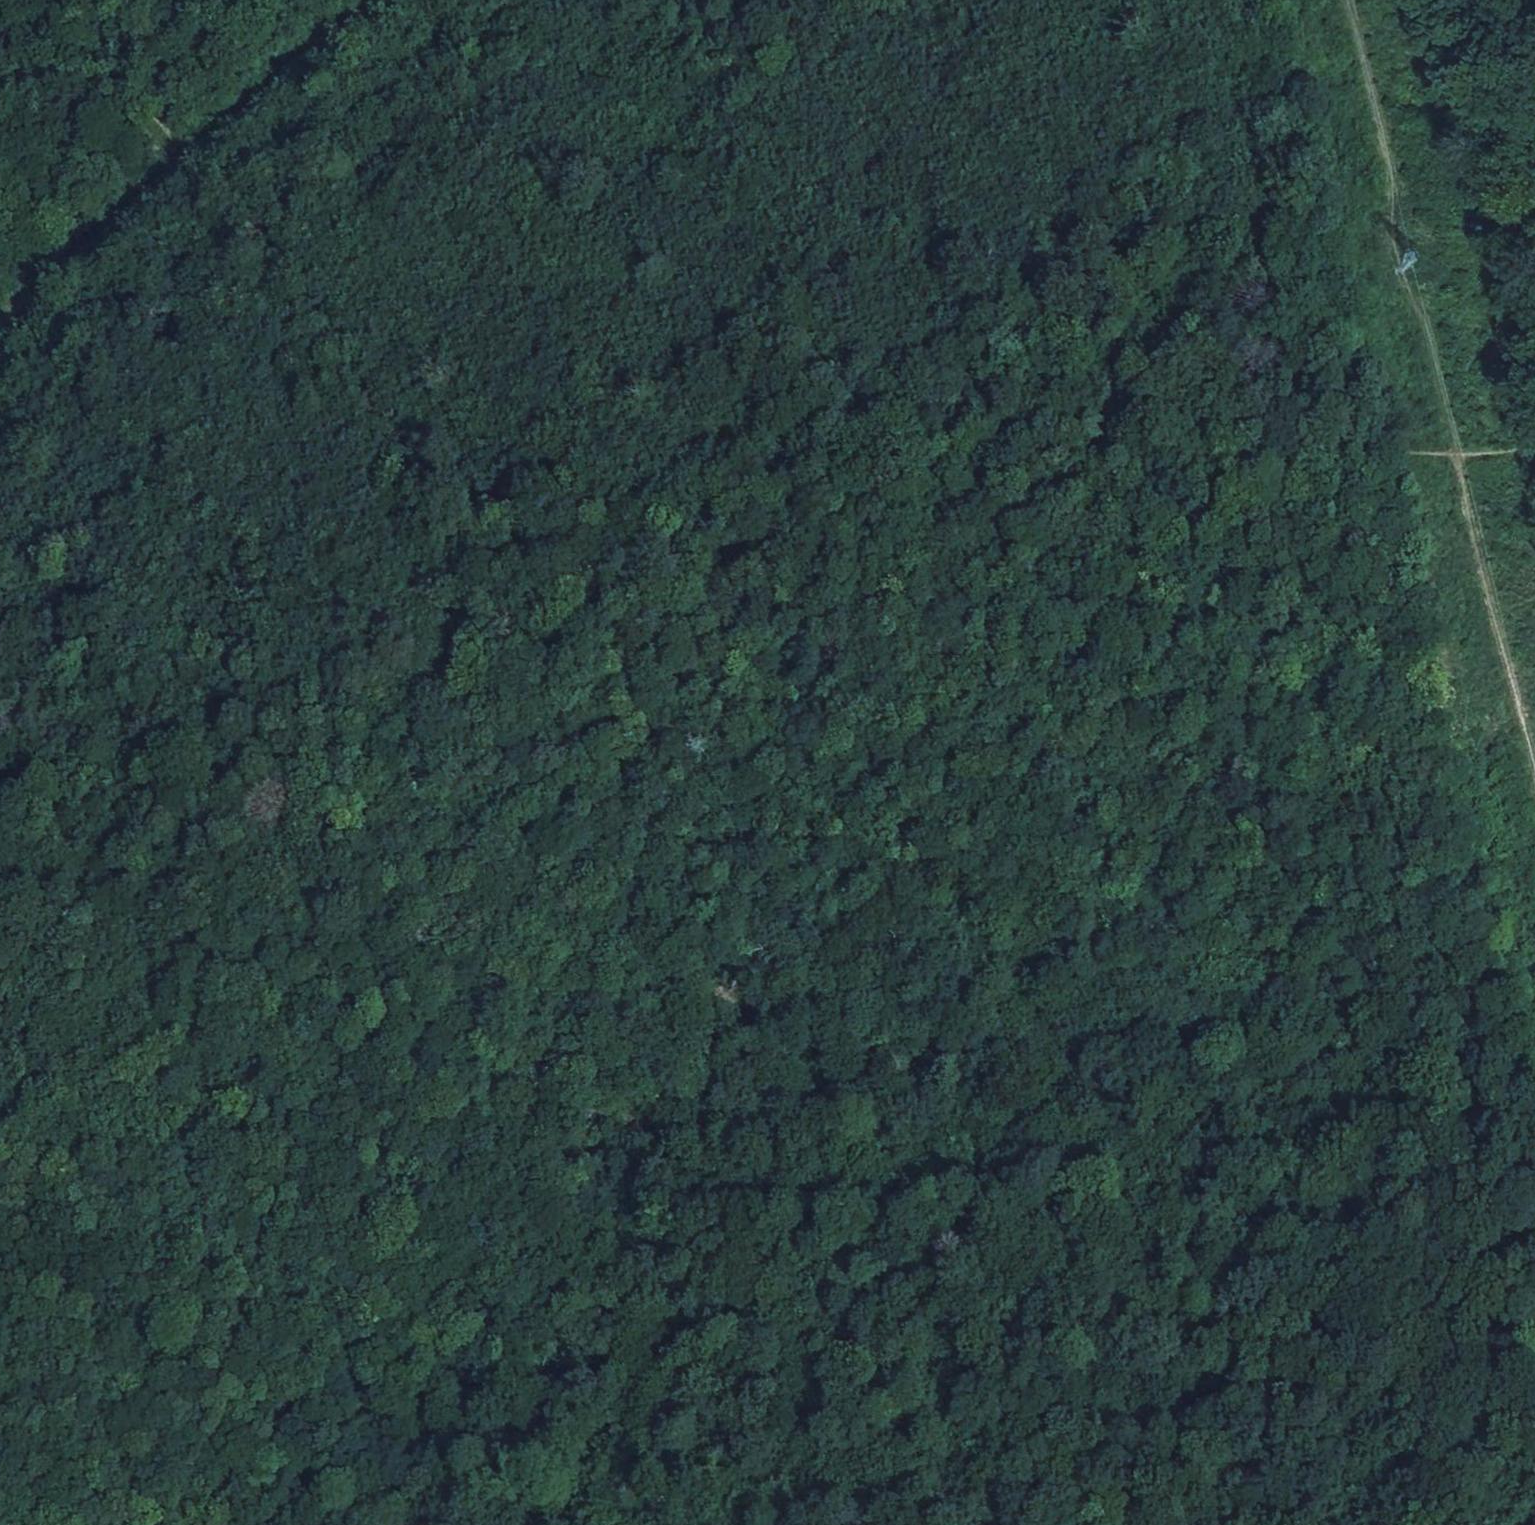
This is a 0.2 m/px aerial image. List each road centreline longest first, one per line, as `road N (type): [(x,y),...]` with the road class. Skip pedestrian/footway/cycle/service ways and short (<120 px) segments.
road 1 (track): [(381,0),(0,327)]

